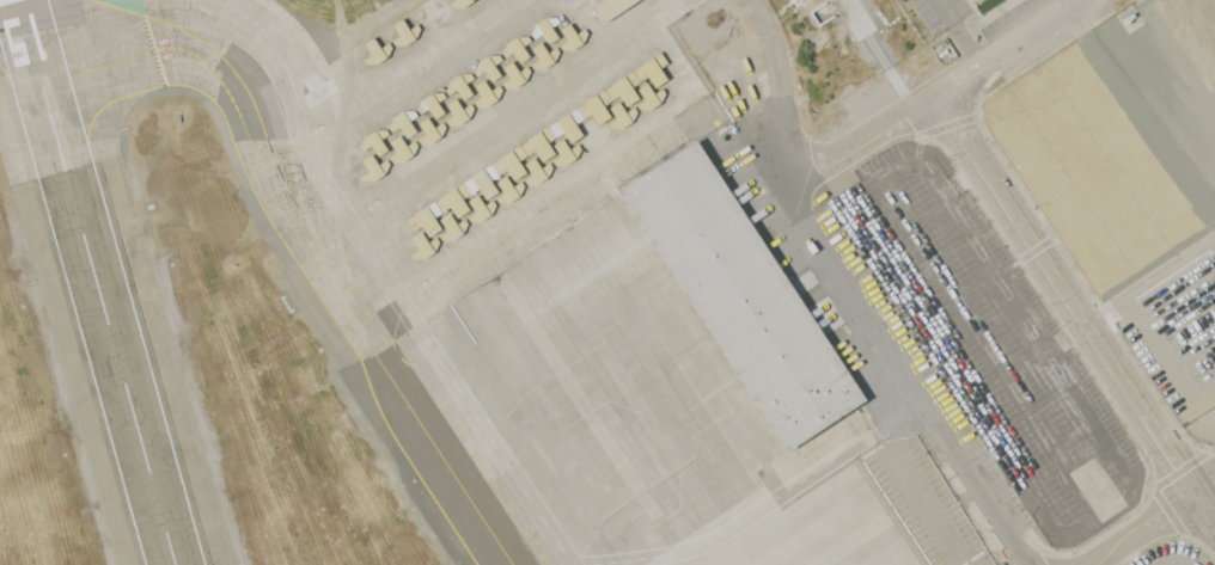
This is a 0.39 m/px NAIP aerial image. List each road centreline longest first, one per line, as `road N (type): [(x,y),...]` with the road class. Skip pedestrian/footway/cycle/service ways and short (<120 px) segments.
road 1 (residential): [(759,0),(784,72),(799,207),(1032,564)]
road 2 (residential): [(1214,518),(939,96)]
road 3 (residential): [(799,183),(1081,0)]
road 4 (residential): [(1092,564),(1199,495)]

